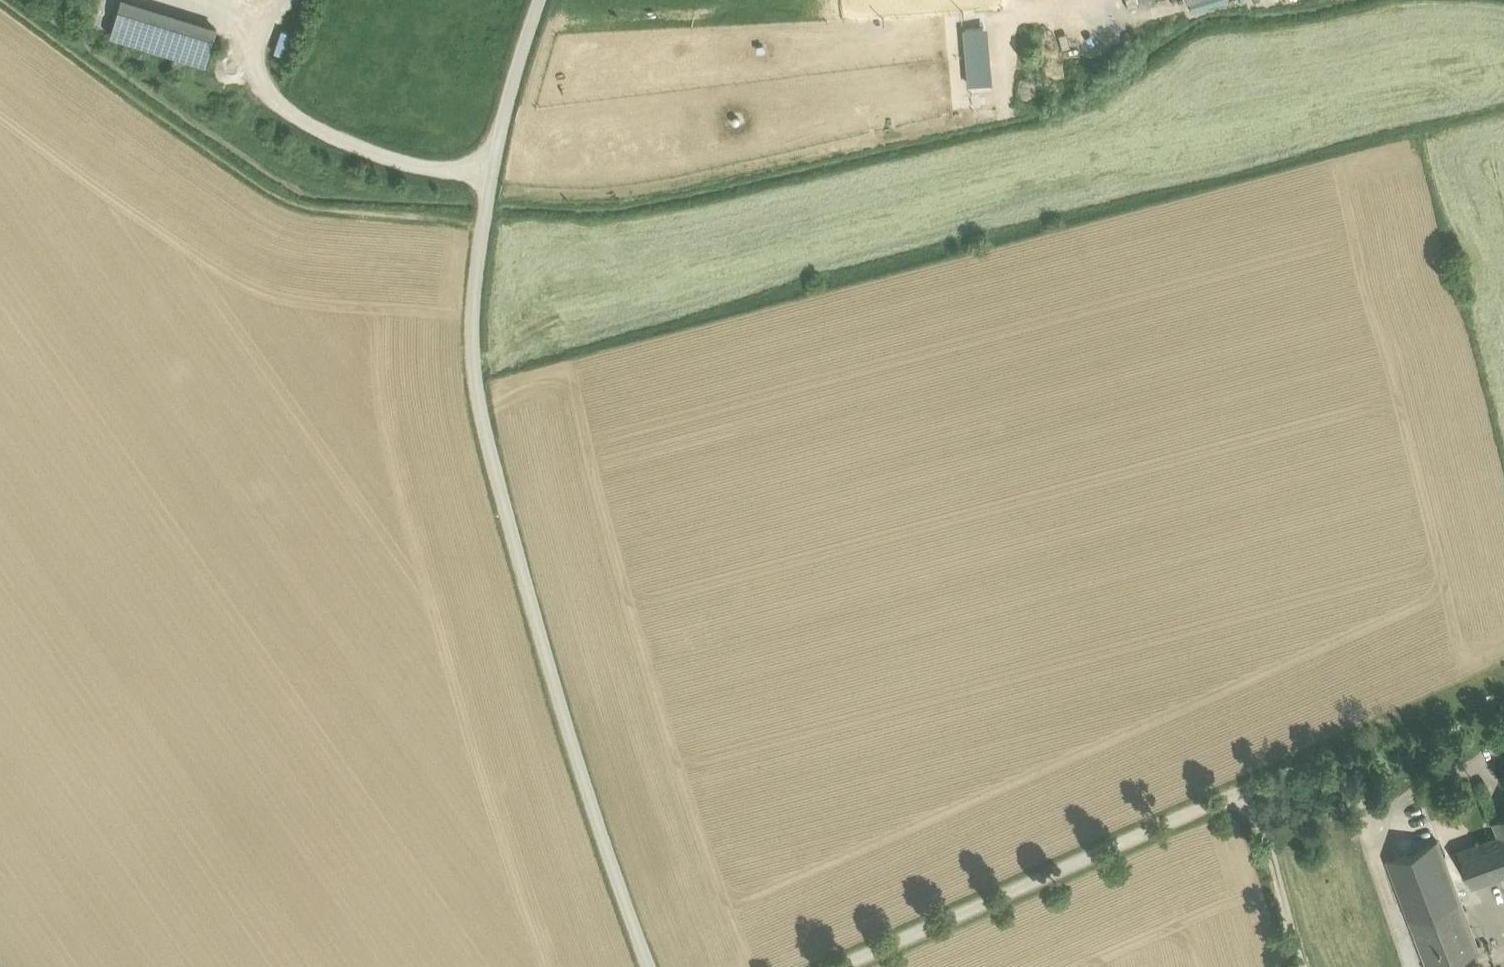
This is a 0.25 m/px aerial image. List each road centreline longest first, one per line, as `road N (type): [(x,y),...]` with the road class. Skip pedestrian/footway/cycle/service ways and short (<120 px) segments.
road 1 (residential): [(651,966),(558,703),(473,383),(500,119),(541,0)]

